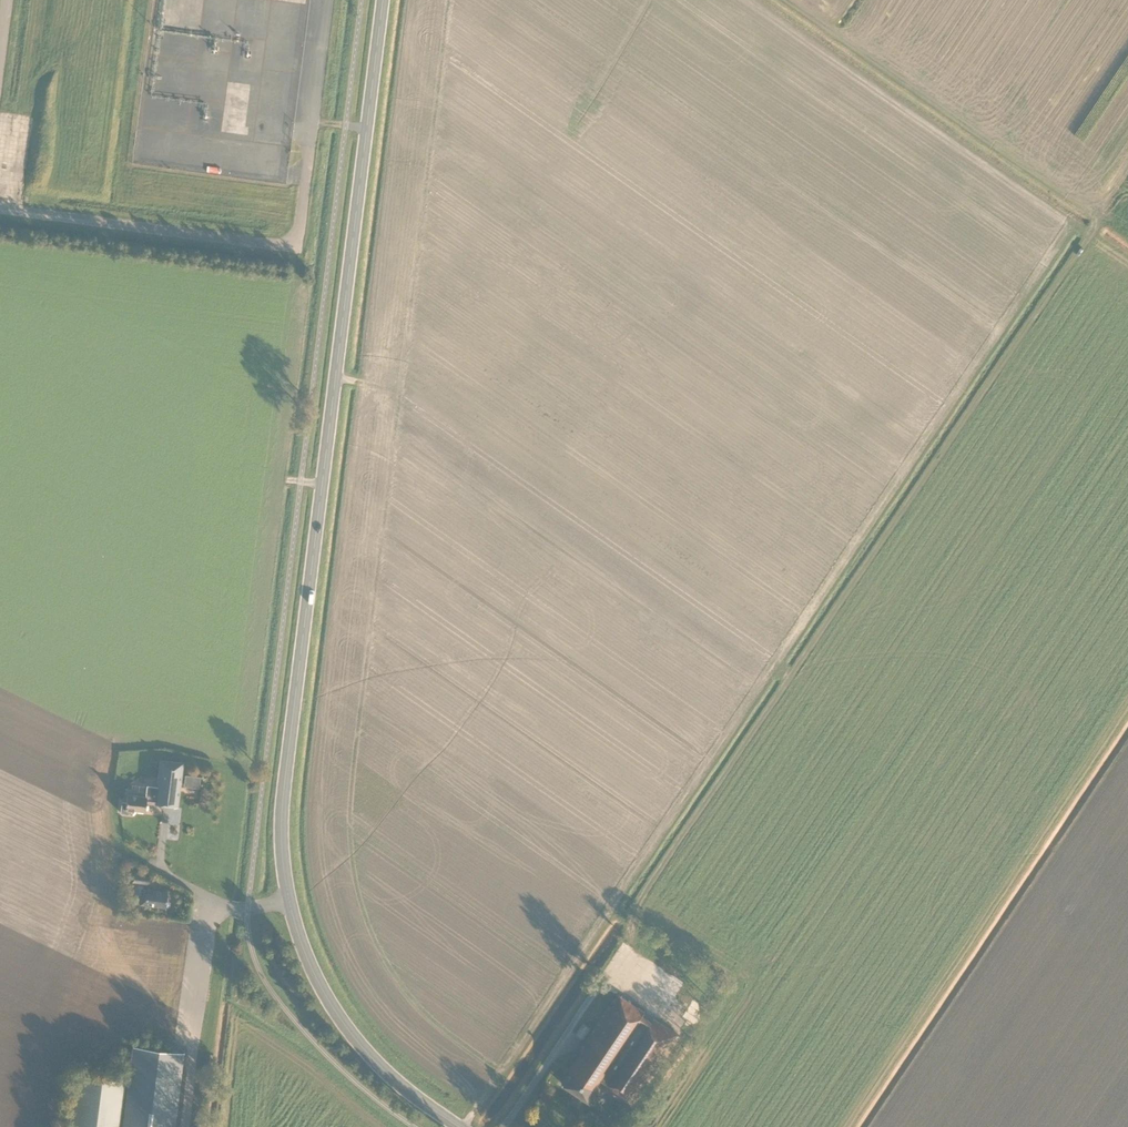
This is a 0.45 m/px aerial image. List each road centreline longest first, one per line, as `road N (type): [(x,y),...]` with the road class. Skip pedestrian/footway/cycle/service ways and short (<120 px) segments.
road 1 (primary): [(461,1126),(378,1063),(332,1005),(294,918),(282,843),(383,0)]

